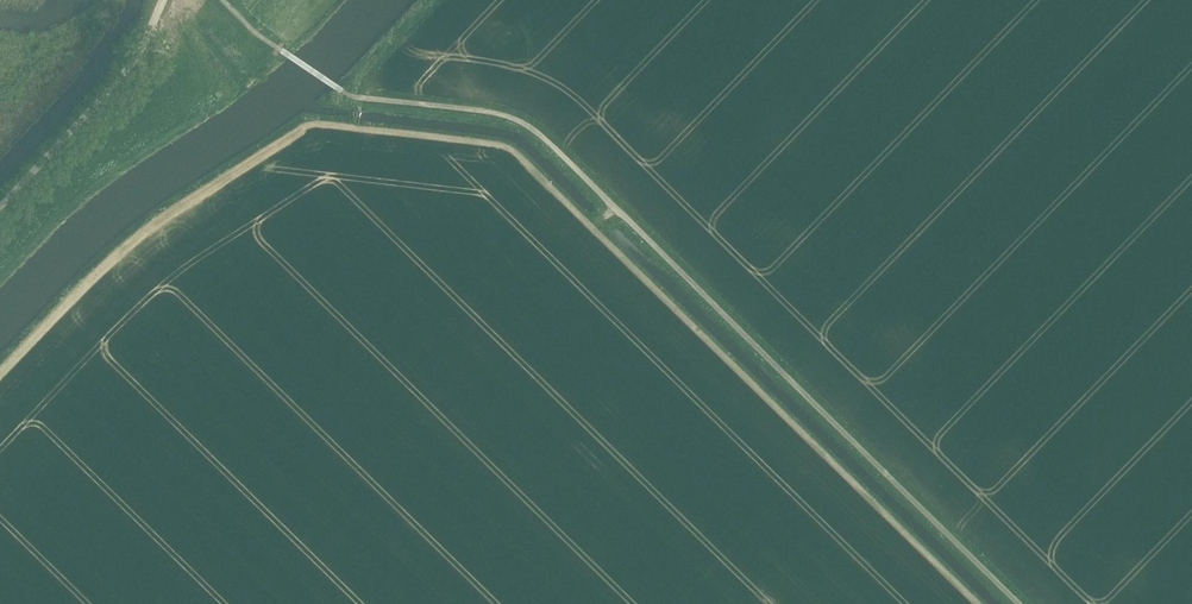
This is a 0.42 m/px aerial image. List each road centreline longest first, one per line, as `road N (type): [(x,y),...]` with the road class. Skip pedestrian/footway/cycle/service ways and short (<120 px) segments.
road 1 (track): [(1019,603),(539,133),(499,114),(342,91)]
road 2 (unclassified): [(0,207),(124,73),(162,0)]

